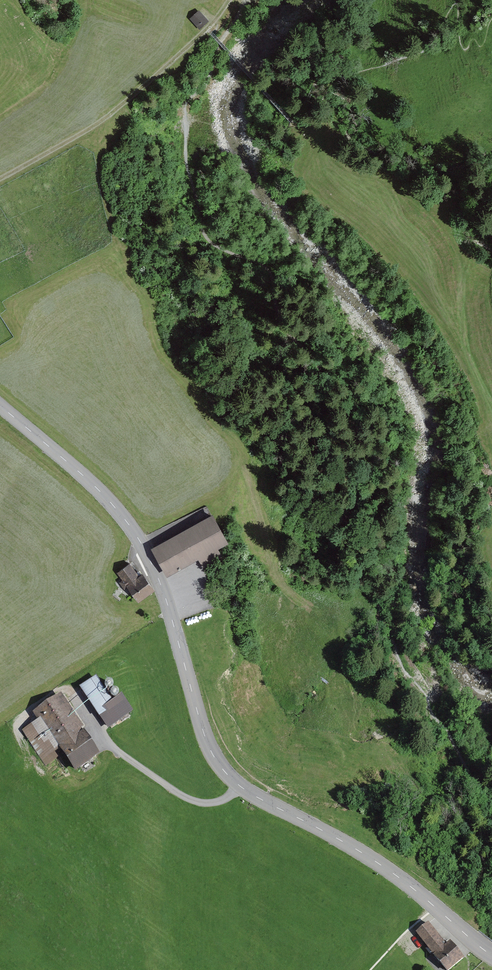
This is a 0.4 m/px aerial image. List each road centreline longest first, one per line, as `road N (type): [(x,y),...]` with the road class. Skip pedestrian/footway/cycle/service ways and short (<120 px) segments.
road 1 (tertiary): [(491,954),(391,872),(223,770),(209,748),(145,548),(101,492),(0,406)]
road 2 (track): [(0,180),(119,110),(229,0)]

